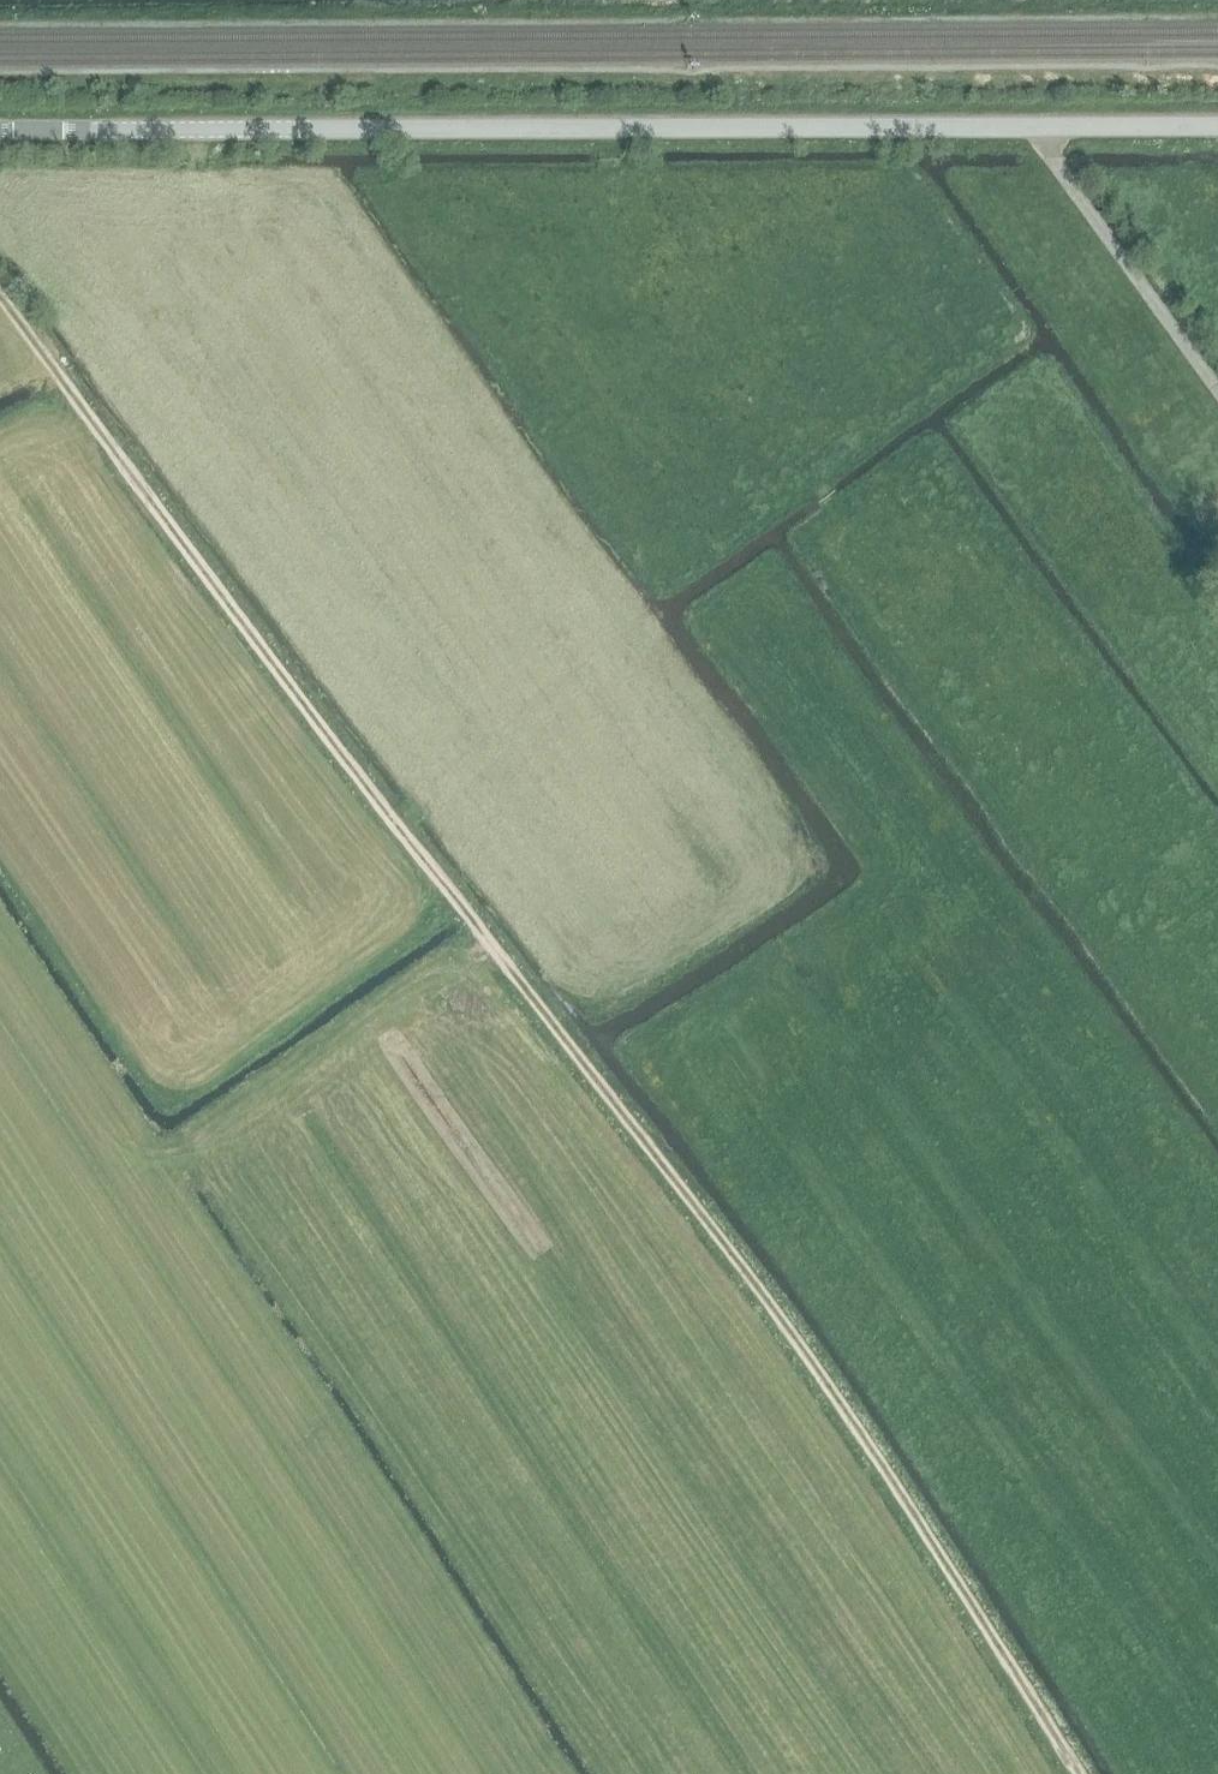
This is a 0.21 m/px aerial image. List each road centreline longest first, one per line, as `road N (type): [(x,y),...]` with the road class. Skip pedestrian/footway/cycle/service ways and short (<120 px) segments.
road 1 (track): [(0,300),(790,1330),(1079,1773)]
road 2 (tertiary): [(1217,126),(0,133)]

